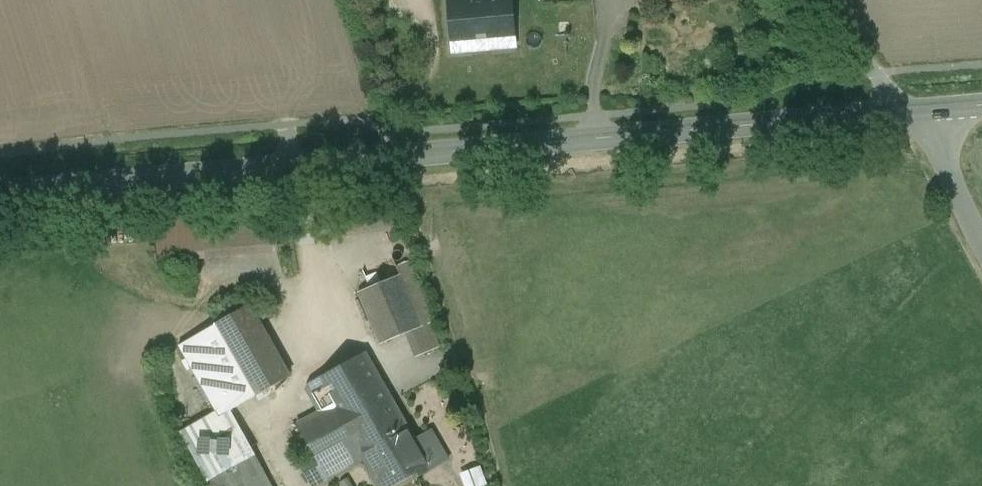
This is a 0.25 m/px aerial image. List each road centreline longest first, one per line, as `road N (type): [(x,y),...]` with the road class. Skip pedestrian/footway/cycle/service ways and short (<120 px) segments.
road 1 (tertiary): [(913,110),(0,190)]
road 2 (unclassified): [(981,244),(913,110)]
road 3 (unclassified): [(913,110),(818,0)]

